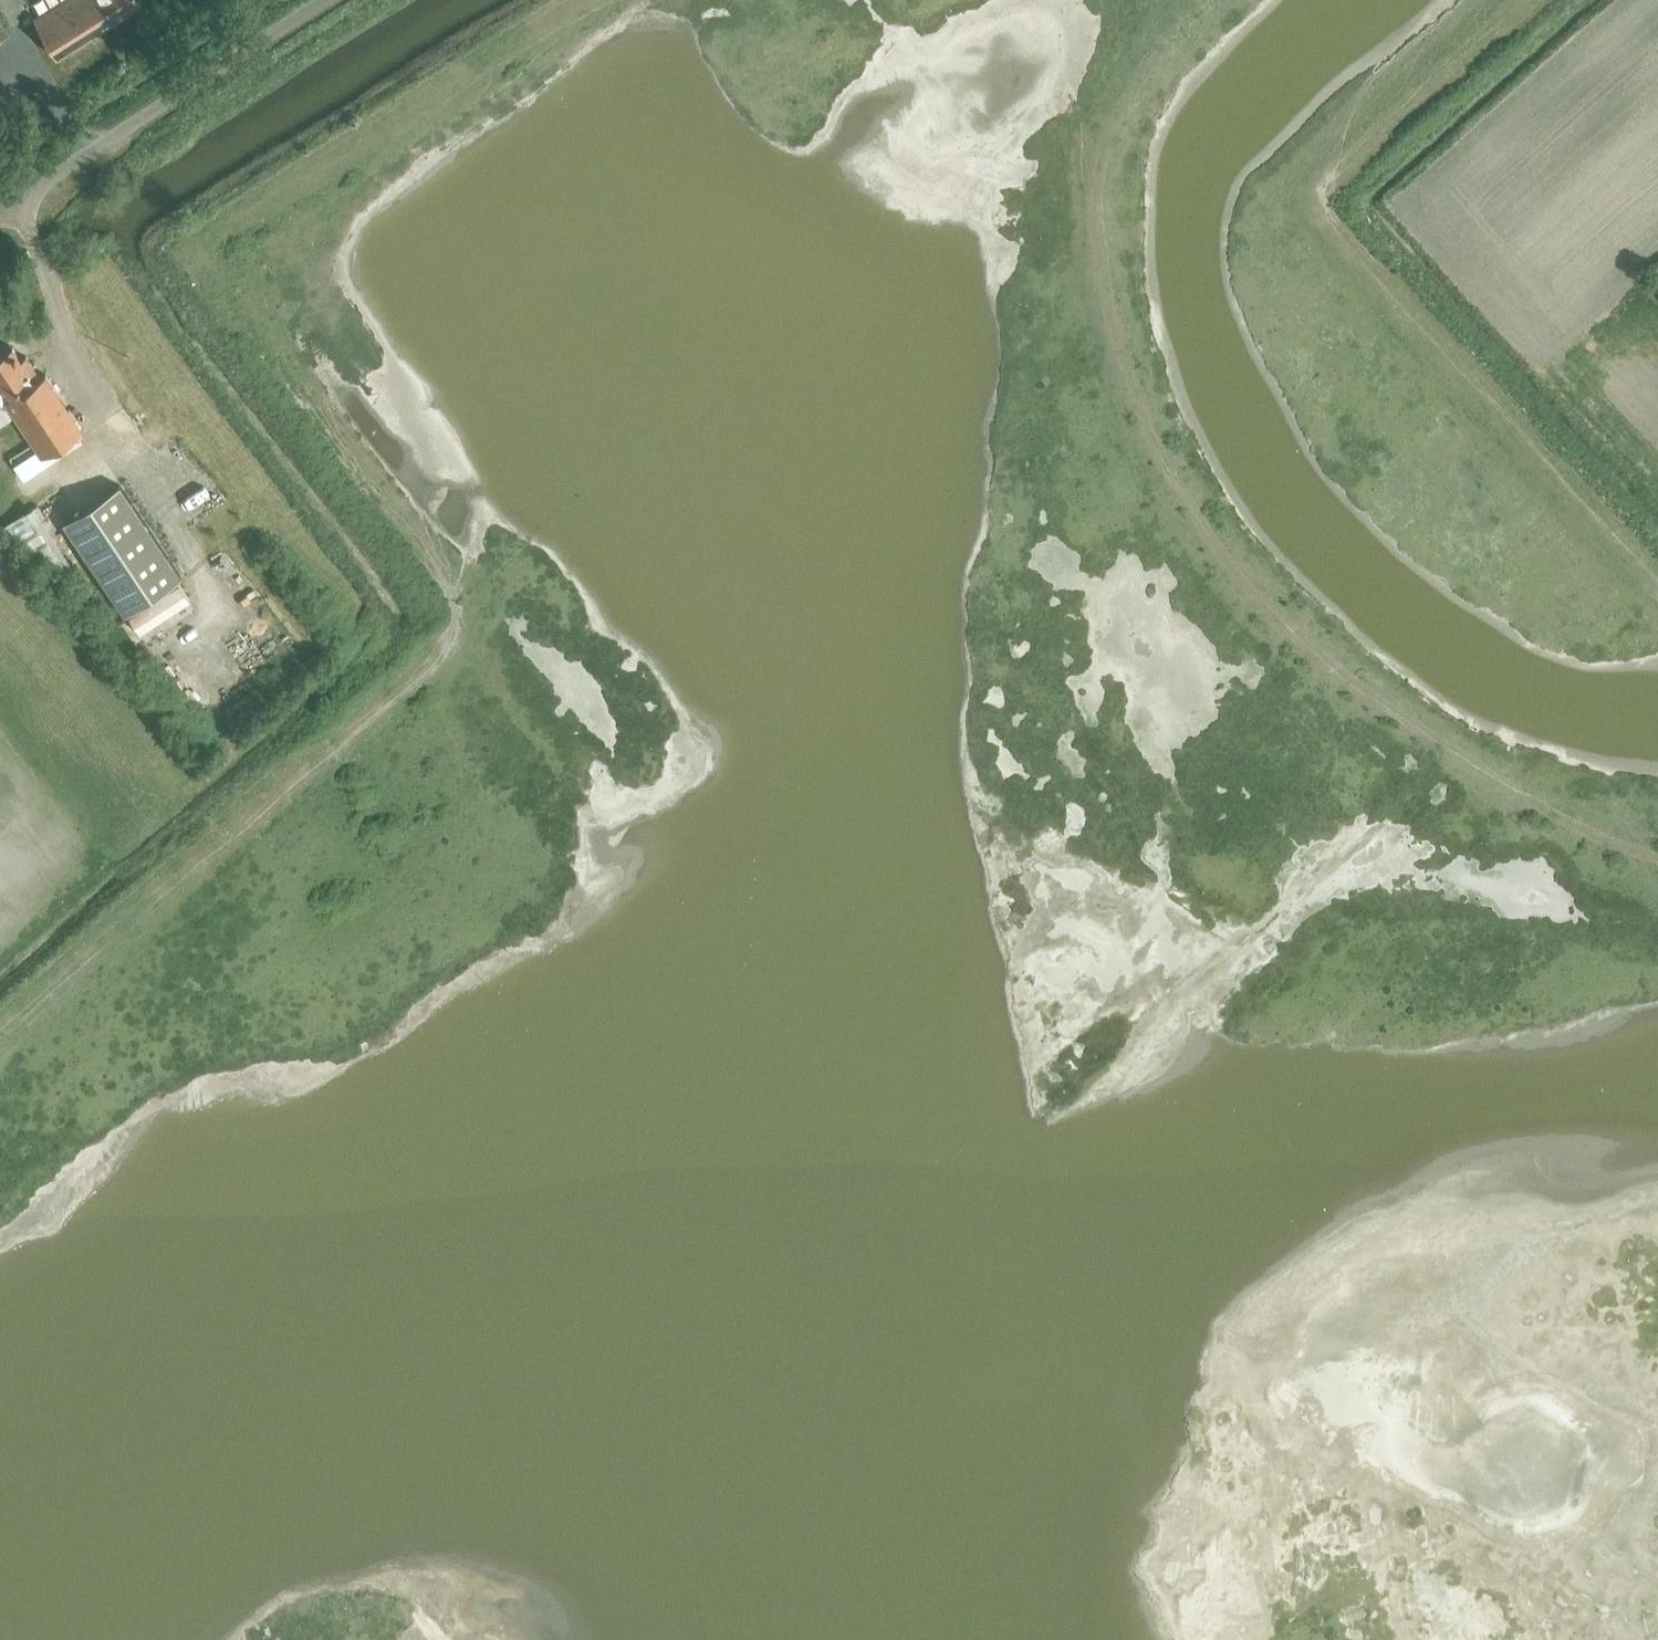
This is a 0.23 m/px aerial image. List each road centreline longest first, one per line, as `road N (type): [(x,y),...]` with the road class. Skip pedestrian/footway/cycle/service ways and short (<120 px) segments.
road 1 (unclassified): [(0,205),(320,0)]

